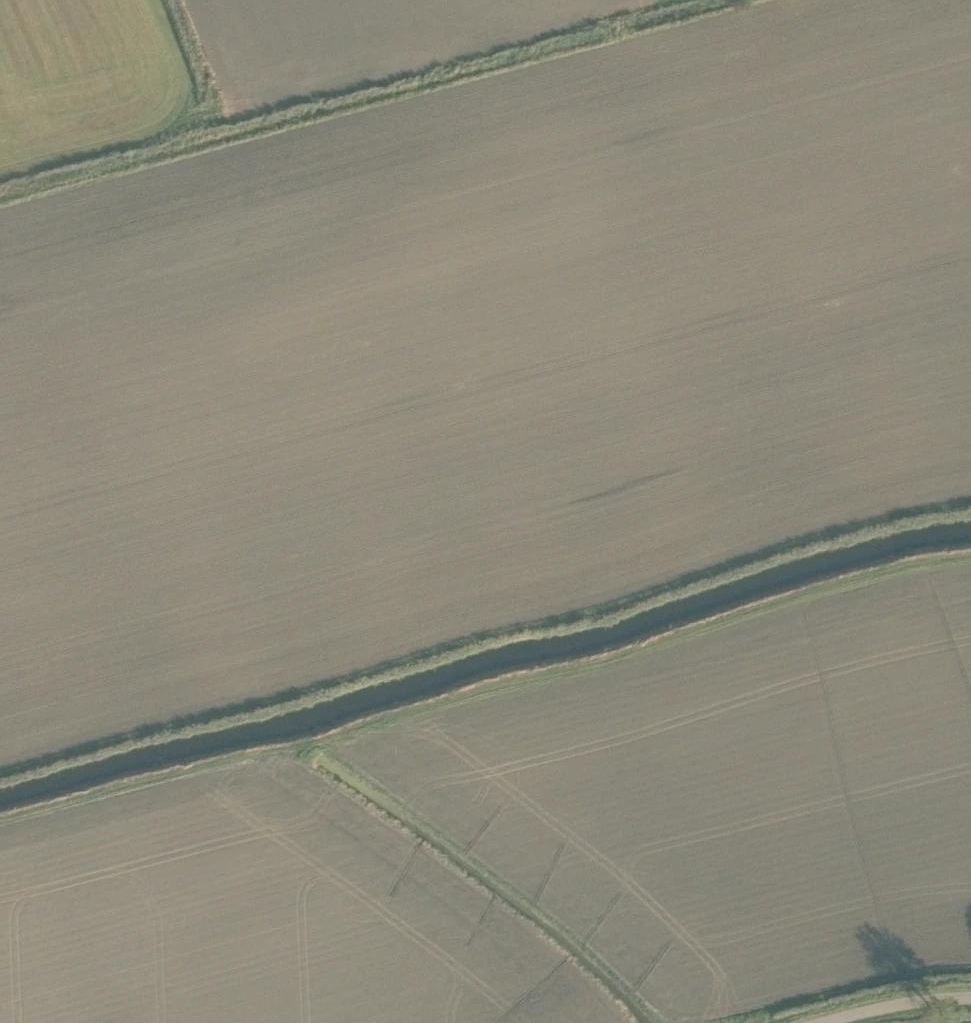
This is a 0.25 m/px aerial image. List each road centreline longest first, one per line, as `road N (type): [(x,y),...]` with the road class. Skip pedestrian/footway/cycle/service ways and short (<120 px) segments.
road 1 (unclassified): [(819,1022),(970,998)]

